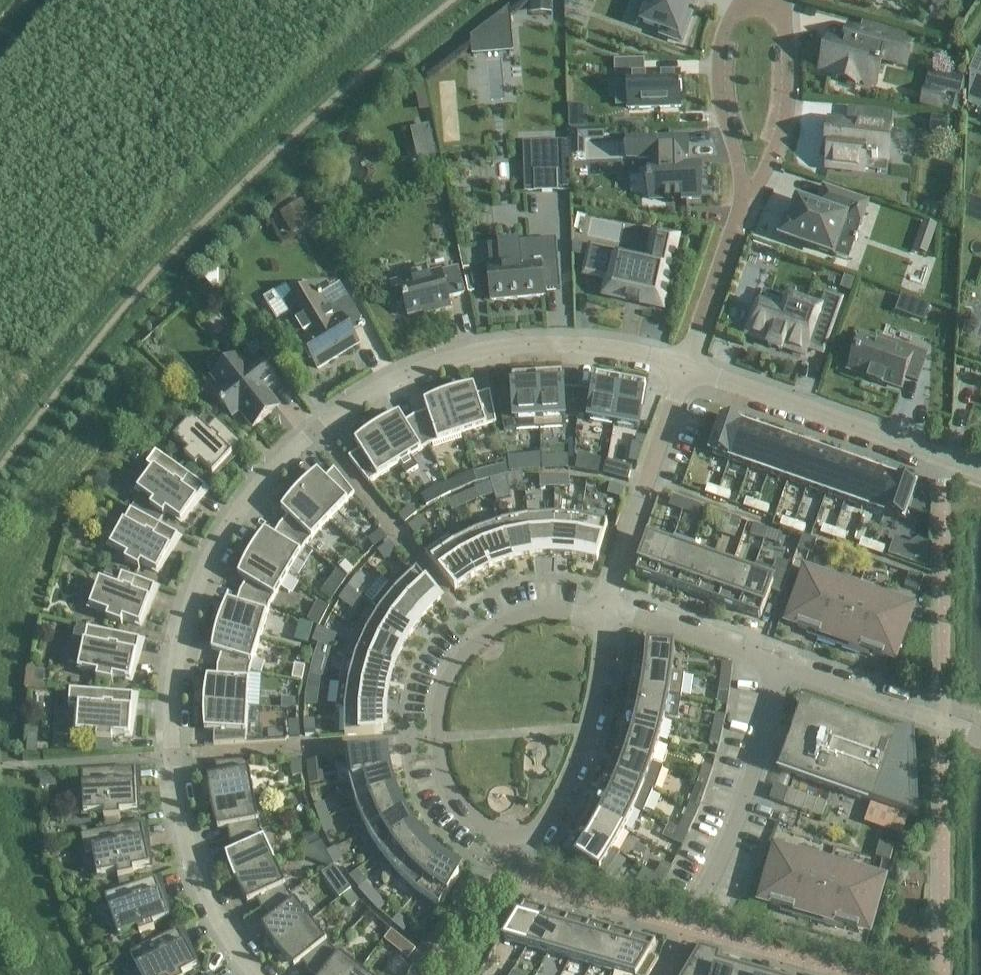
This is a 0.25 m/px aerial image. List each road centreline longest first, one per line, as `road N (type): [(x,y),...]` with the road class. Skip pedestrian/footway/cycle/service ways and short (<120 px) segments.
road 1 (unclassified): [(685,366),(565,342),(460,355),(334,414),(247,498),(186,610),(170,733),(187,851),(217,921),(253,974)]
road 2 (residential): [(603,613),(517,617),(455,665),(438,706),(437,744),(447,781),(468,814),(502,835),(538,829),(583,736),(599,668)]
road 3 (unclassified): [(980,471),(685,366)]
road 4 (residential): [(685,366),(603,613)]
road 5 (residential): [(697,902),(748,784),(773,665)]
road 6 (residential): [(980,736),(773,665)]
road 7 (residential): [(735,8),(720,42),(717,82),(744,201)]
road 8 (residential): [(783,16),(785,112),(744,201)]
road 9 (residential): [(773,665),(636,616),(603,613)]
road 10 (residential): [(744,201),(685,366)]

